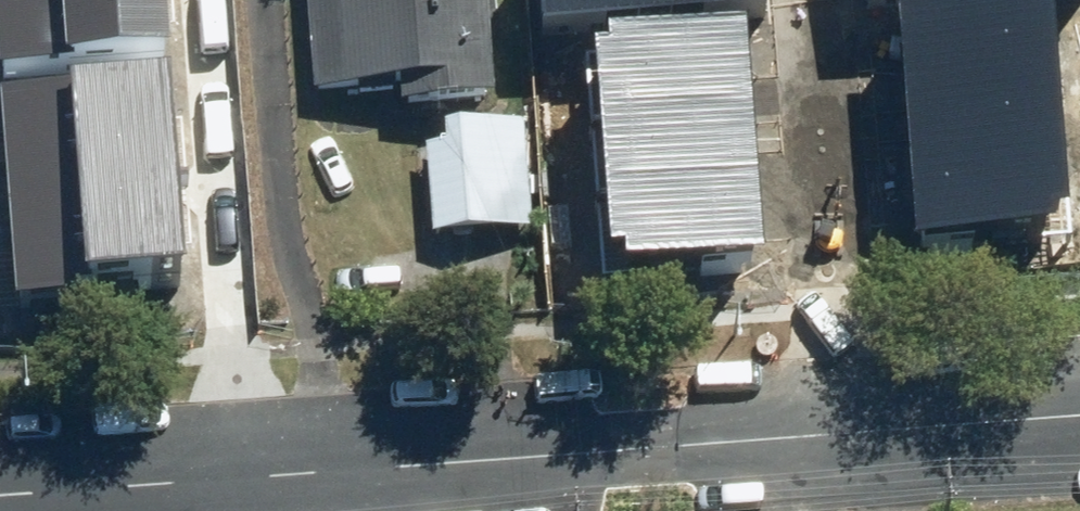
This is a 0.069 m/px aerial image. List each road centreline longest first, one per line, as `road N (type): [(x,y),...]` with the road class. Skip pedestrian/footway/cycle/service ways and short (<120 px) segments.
road 1 (residential): [(1079,422),(626,462),(0,503)]

